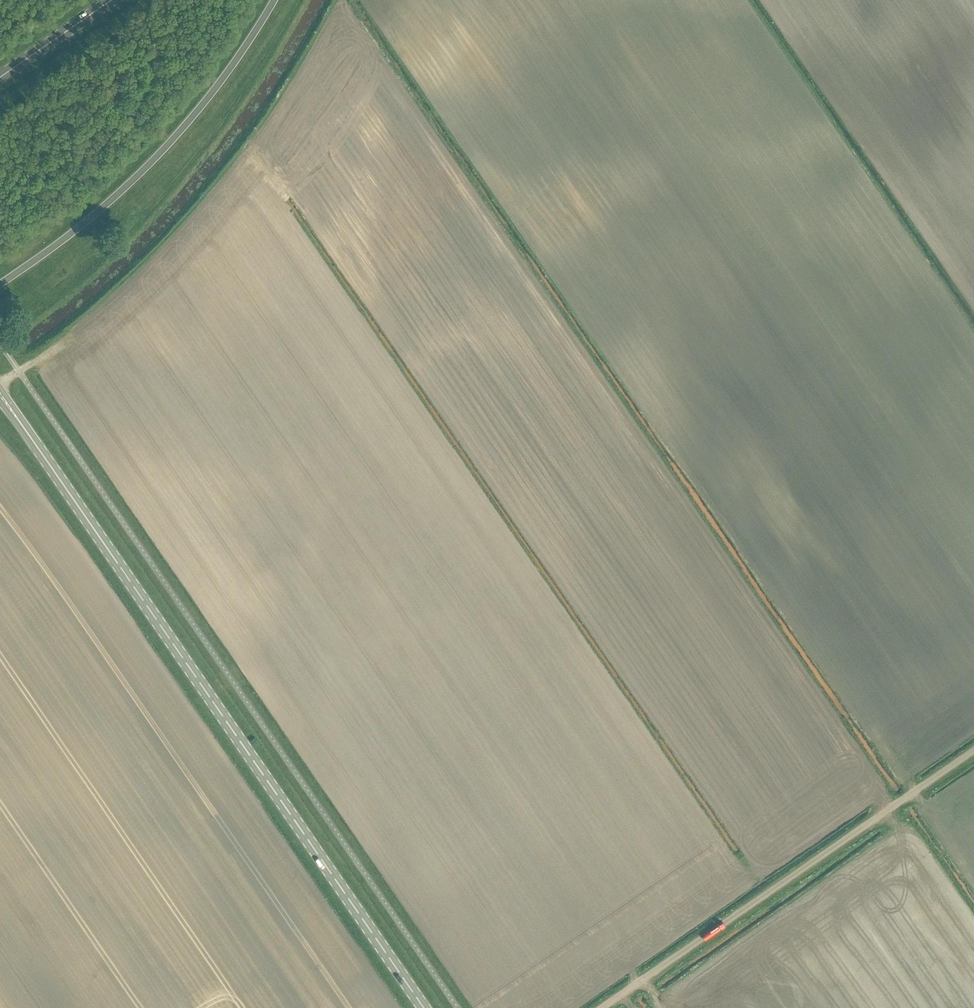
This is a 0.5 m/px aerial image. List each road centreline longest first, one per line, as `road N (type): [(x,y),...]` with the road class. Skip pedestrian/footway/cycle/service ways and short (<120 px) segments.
road 1 (primary): [(426,1007),(0,391)]
road 2 (unclassified): [(599,1007),(973,749)]
road 3 (primary): [(0,284),(134,179),(242,53),(273,0)]
road 4 (primary): [(0,77),(112,0)]

